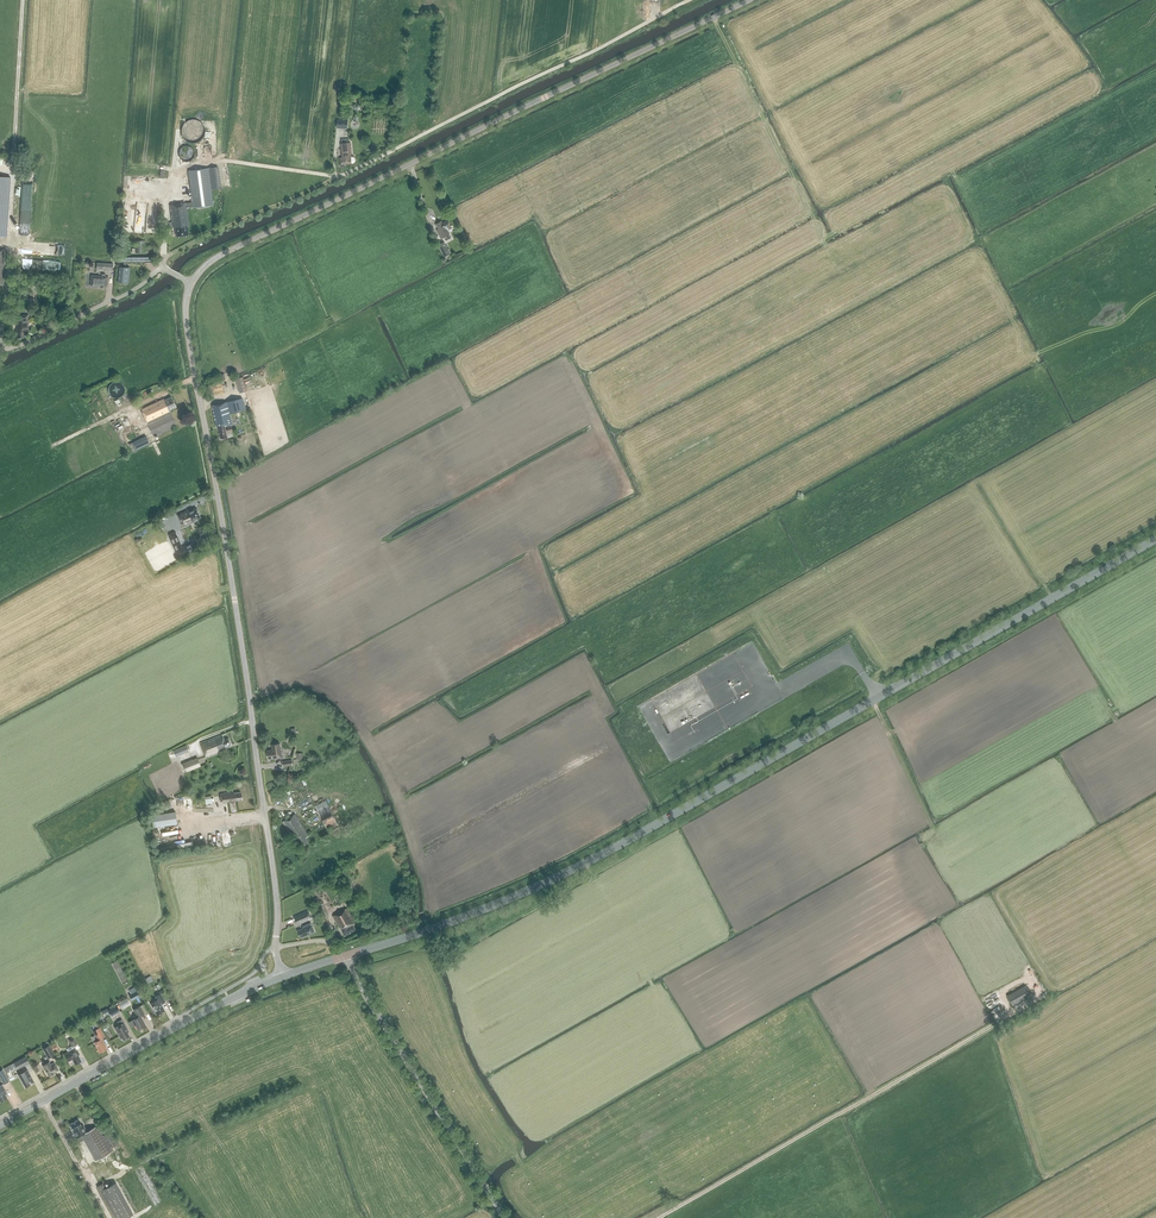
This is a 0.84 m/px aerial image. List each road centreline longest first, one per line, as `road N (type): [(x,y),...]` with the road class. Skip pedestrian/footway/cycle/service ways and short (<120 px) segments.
road 1 (secondary): [(342,957),(578,867),(1155,539)]
road 2 (unclassified): [(275,948),(277,896),(249,686),(186,324),(191,283)]
road 3 (unclassified): [(191,283),(215,259),(749,0)]
road 4 (secondary): [(0,1125),(282,977)]
road 5 (tertiary): [(505,1217),(342,957)]
road 6 (unclassified): [(0,352),(165,269)]

